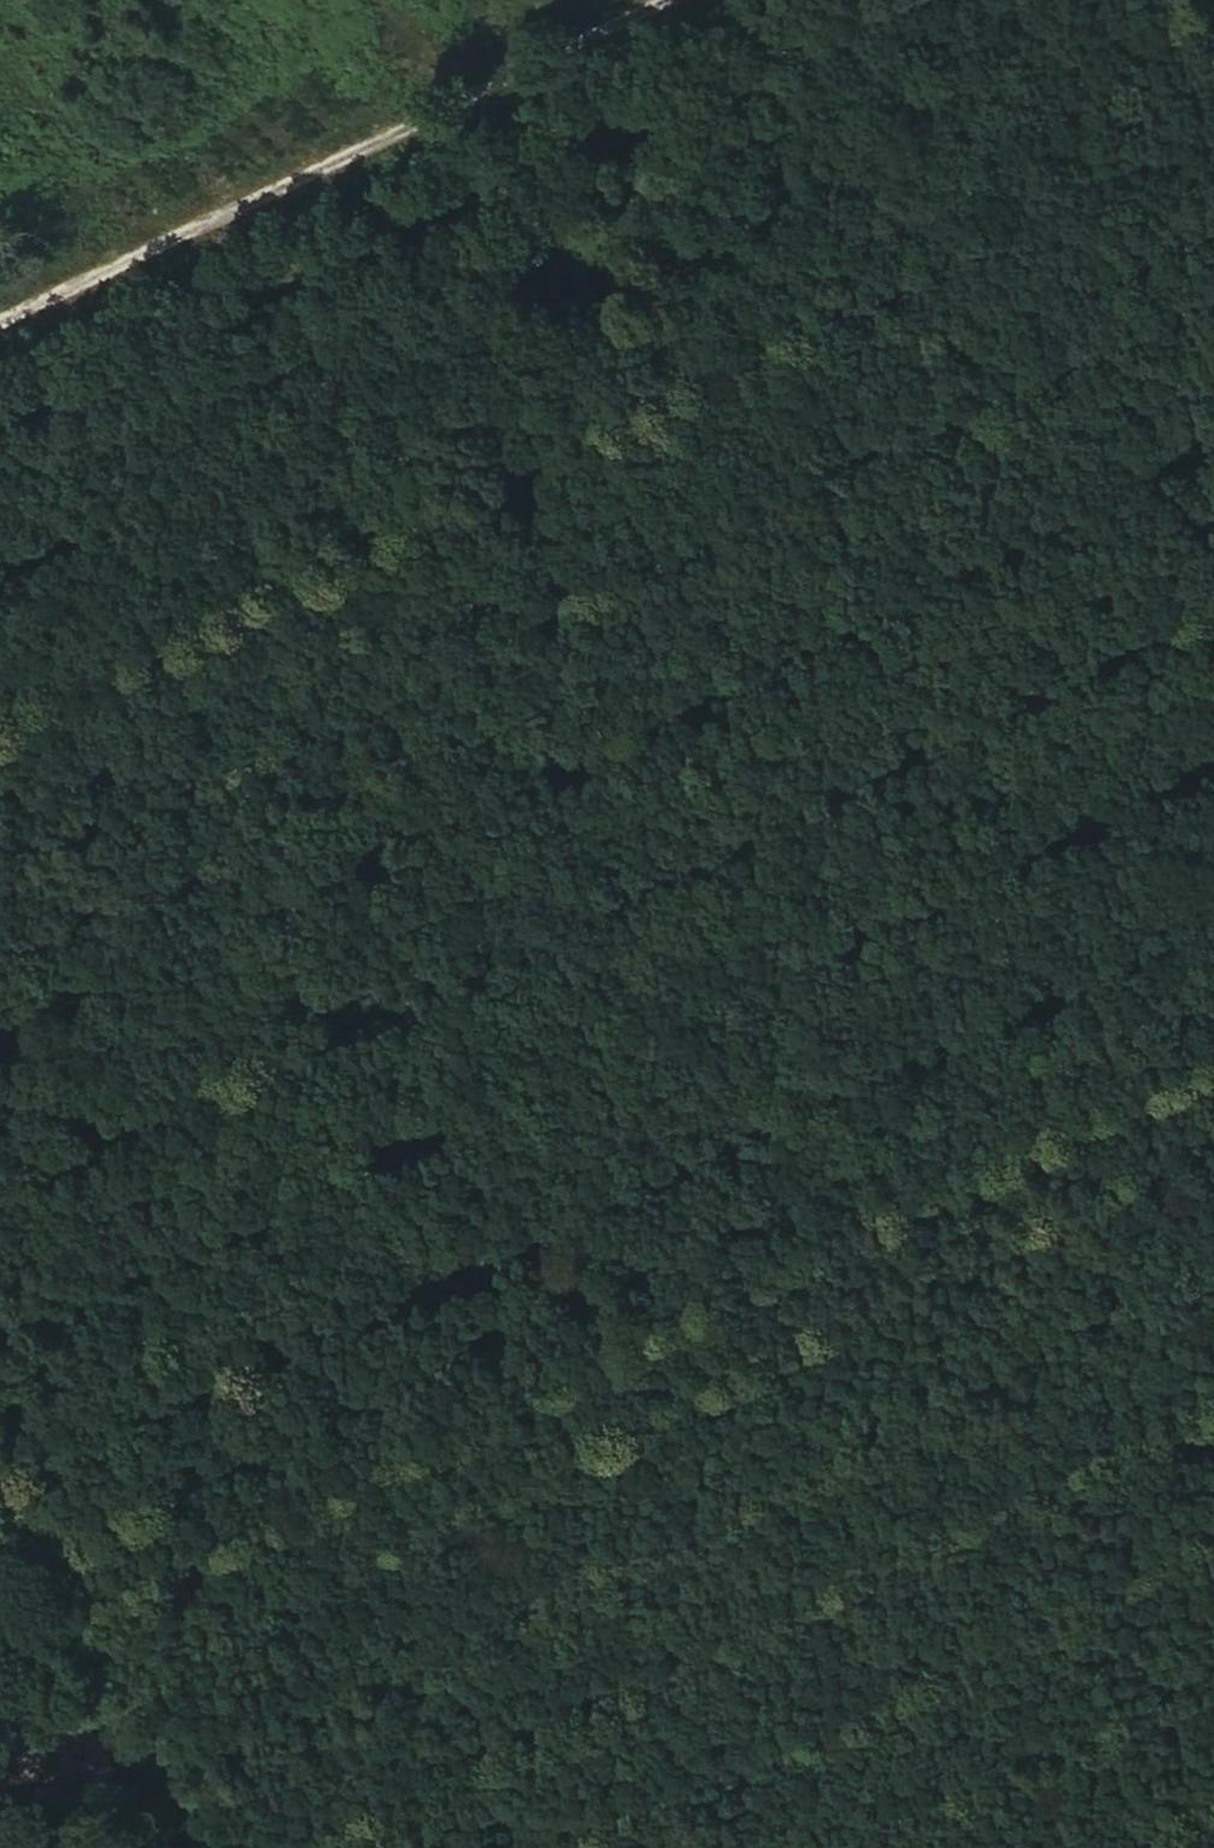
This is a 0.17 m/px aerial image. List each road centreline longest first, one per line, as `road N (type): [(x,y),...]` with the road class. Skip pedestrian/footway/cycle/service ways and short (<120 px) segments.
road 1 (track): [(0,318),(654,0)]

